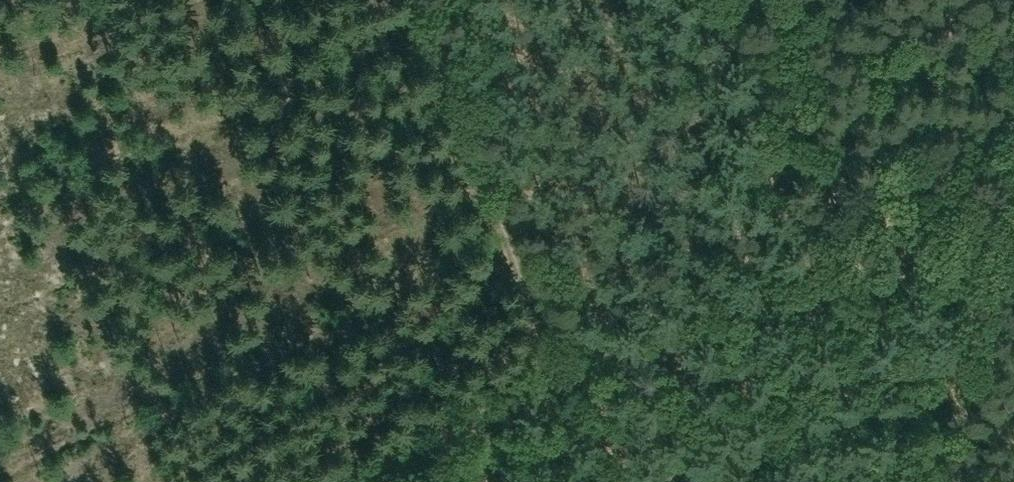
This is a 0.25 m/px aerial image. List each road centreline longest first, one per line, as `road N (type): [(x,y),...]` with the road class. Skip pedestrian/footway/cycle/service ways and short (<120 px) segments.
road 1 (track): [(373,481),(559,386),(1013,242)]
road 2 (track): [(559,386),(407,0)]
road 3 (track): [(706,0),(817,306)]

